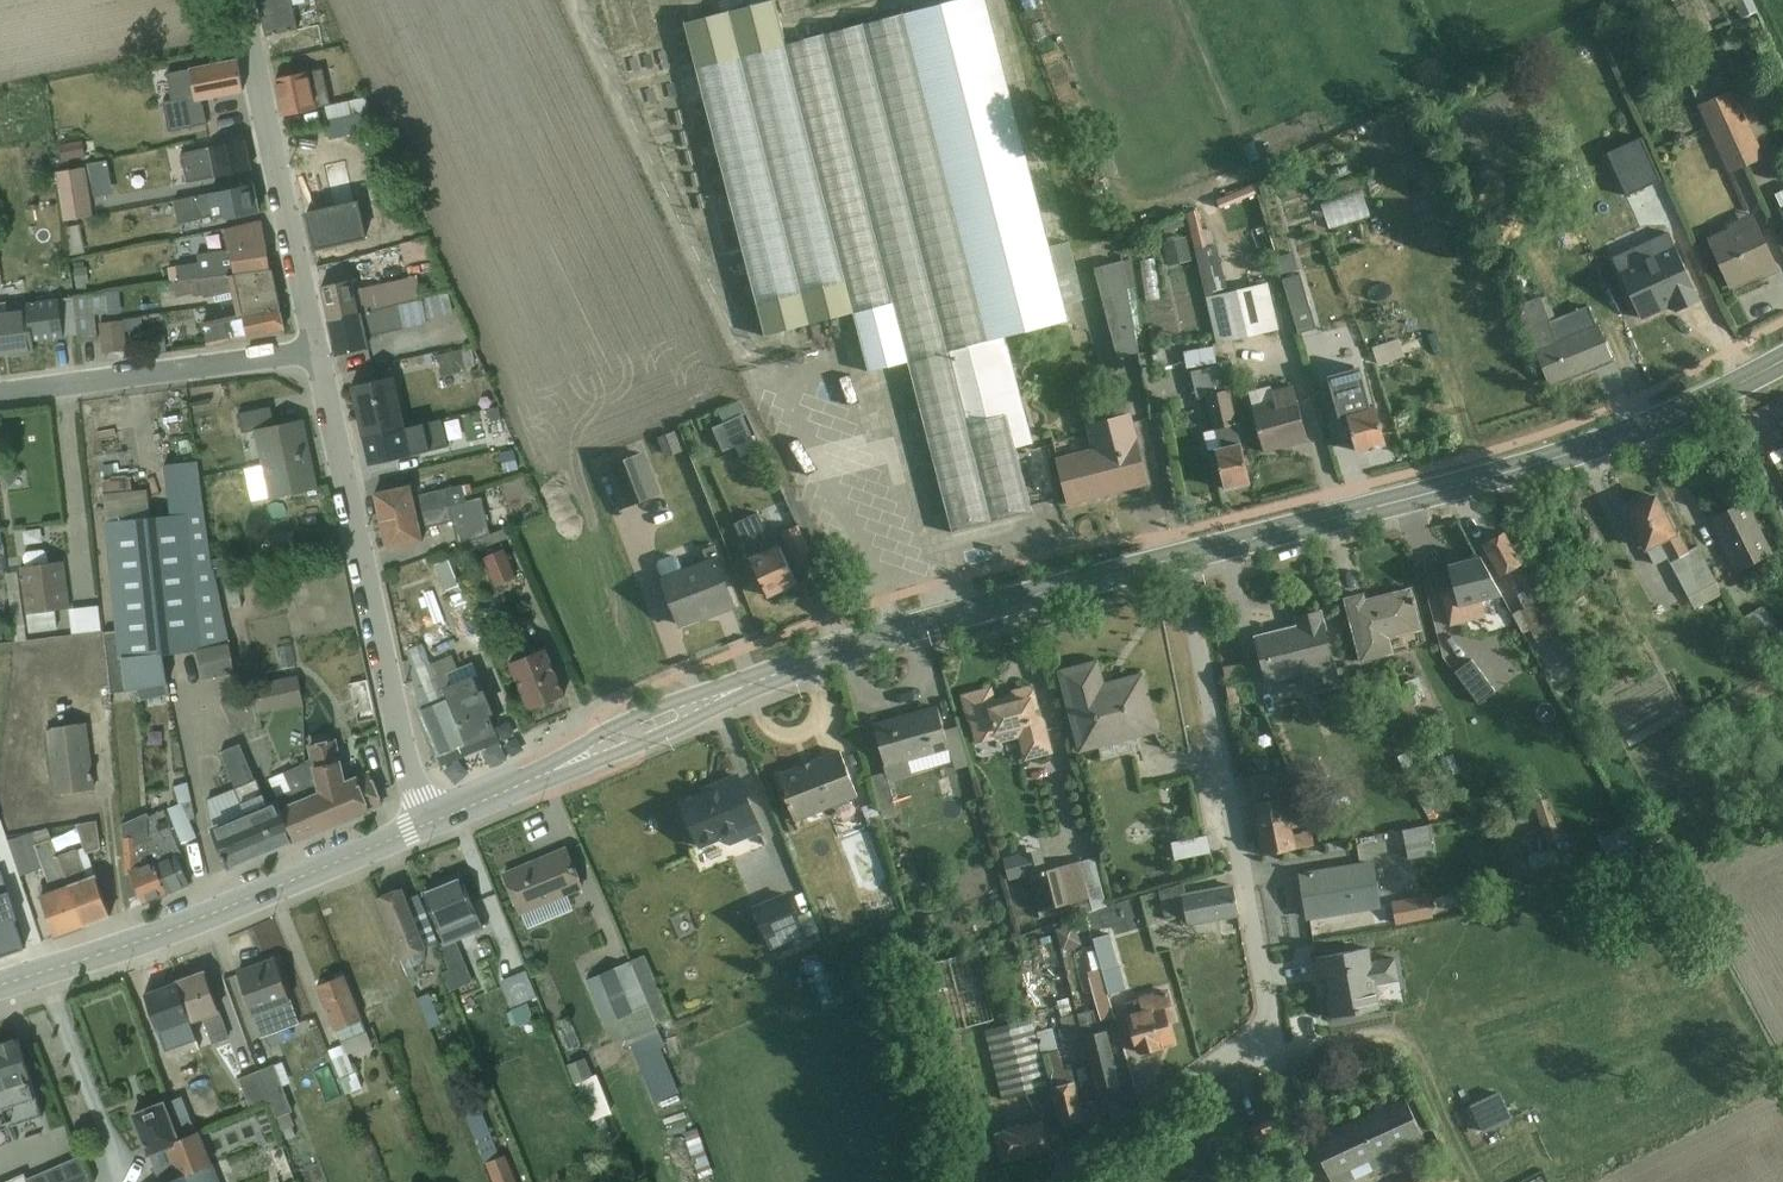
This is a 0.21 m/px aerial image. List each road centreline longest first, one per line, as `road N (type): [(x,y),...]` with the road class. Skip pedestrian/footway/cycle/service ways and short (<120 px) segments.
road 1 (residential): [(1183,553),(1266,983),(1265,1022),(1249,1052),(1073,1181)]
road 2 (secondary): [(1183,553),(1597,444),(1782,359)]
road 3 (residential): [(425,824),(317,348)]
road 4 (secondary): [(0,990),(141,942),(425,824)]
road 5 (secondary): [(769,674),(1183,553)]
road 6 (residential): [(317,348),(240,0)]
road 7 (residential): [(0,391),(317,348)]
road 8 (secondary): [(769,674),(649,712),(545,774)]
road 9 (secondary): [(545,774),(714,708),(769,674)]
road 10 (secondary): [(425,824),(545,774)]

